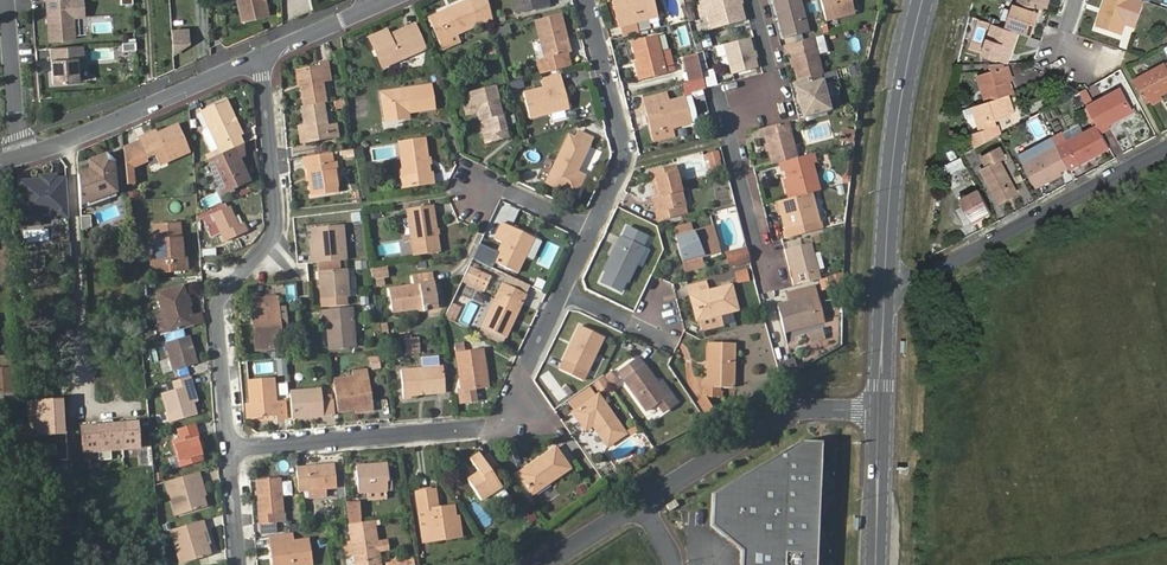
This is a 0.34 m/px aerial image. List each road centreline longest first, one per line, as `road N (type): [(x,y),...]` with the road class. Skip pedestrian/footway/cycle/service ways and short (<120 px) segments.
road 1 (residential): [(562,292),(499,426),(231,449)]
road 2 (residential): [(231,449),(215,302),(275,232),(260,57)]
road 3 (unclassified): [(880,412),(832,408),(773,427),(546,564)]
road 4 (residential): [(885,289),(900,290),(1166,141)]
road 5 (residential): [(751,0),(771,76),(725,116),(758,249),(772,270)]
road 6 (tertiary): [(885,289),(896,150),(925,0)]
road 7 (residential): [(260,57),(18,156)]
road 8 (residential): [(585,0),(625,161),(592,229)]
road 9 (residential): [(18,156),(6,0)]
road 10 (tertiary): [(875,564),(880,412)]
road 11 (residential): [(592,229),(504,191),(470,191)]
road 12 (tertiary): [(880,412),(885,289)]

